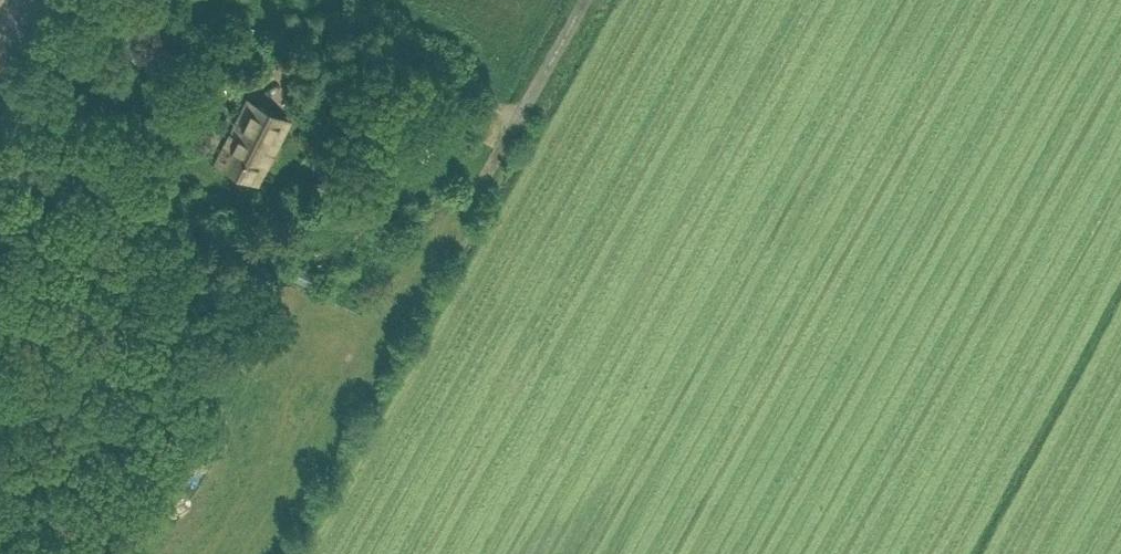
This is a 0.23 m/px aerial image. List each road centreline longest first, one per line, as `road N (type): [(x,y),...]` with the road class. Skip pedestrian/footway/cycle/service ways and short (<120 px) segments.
road 1 (unclassified): [(270,553),(584,0)]

